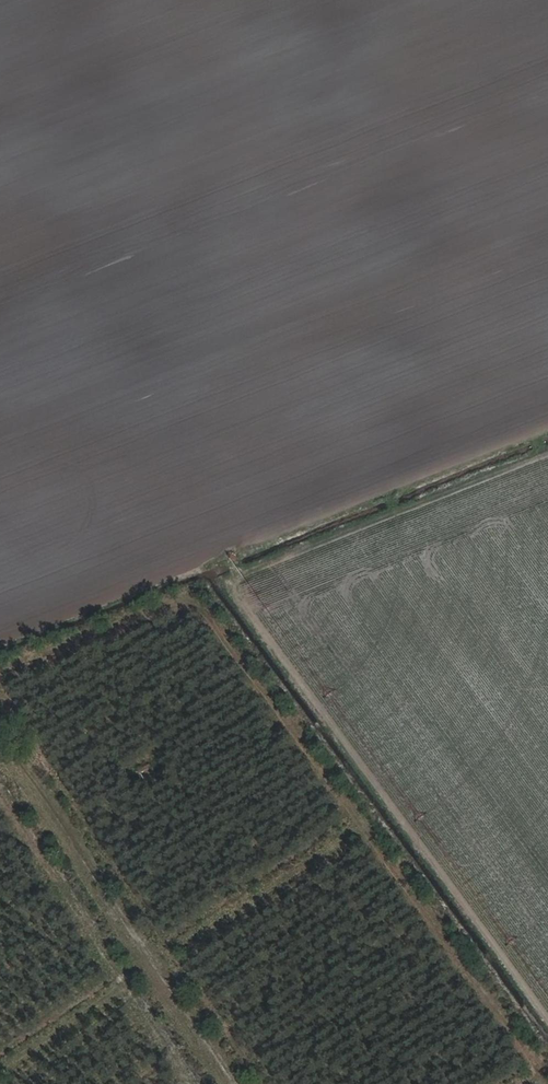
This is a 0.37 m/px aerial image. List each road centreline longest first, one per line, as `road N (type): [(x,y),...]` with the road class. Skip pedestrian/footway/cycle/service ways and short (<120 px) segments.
road 1 (track): [(210,549),(231,536),(270,538),(547,428)]

